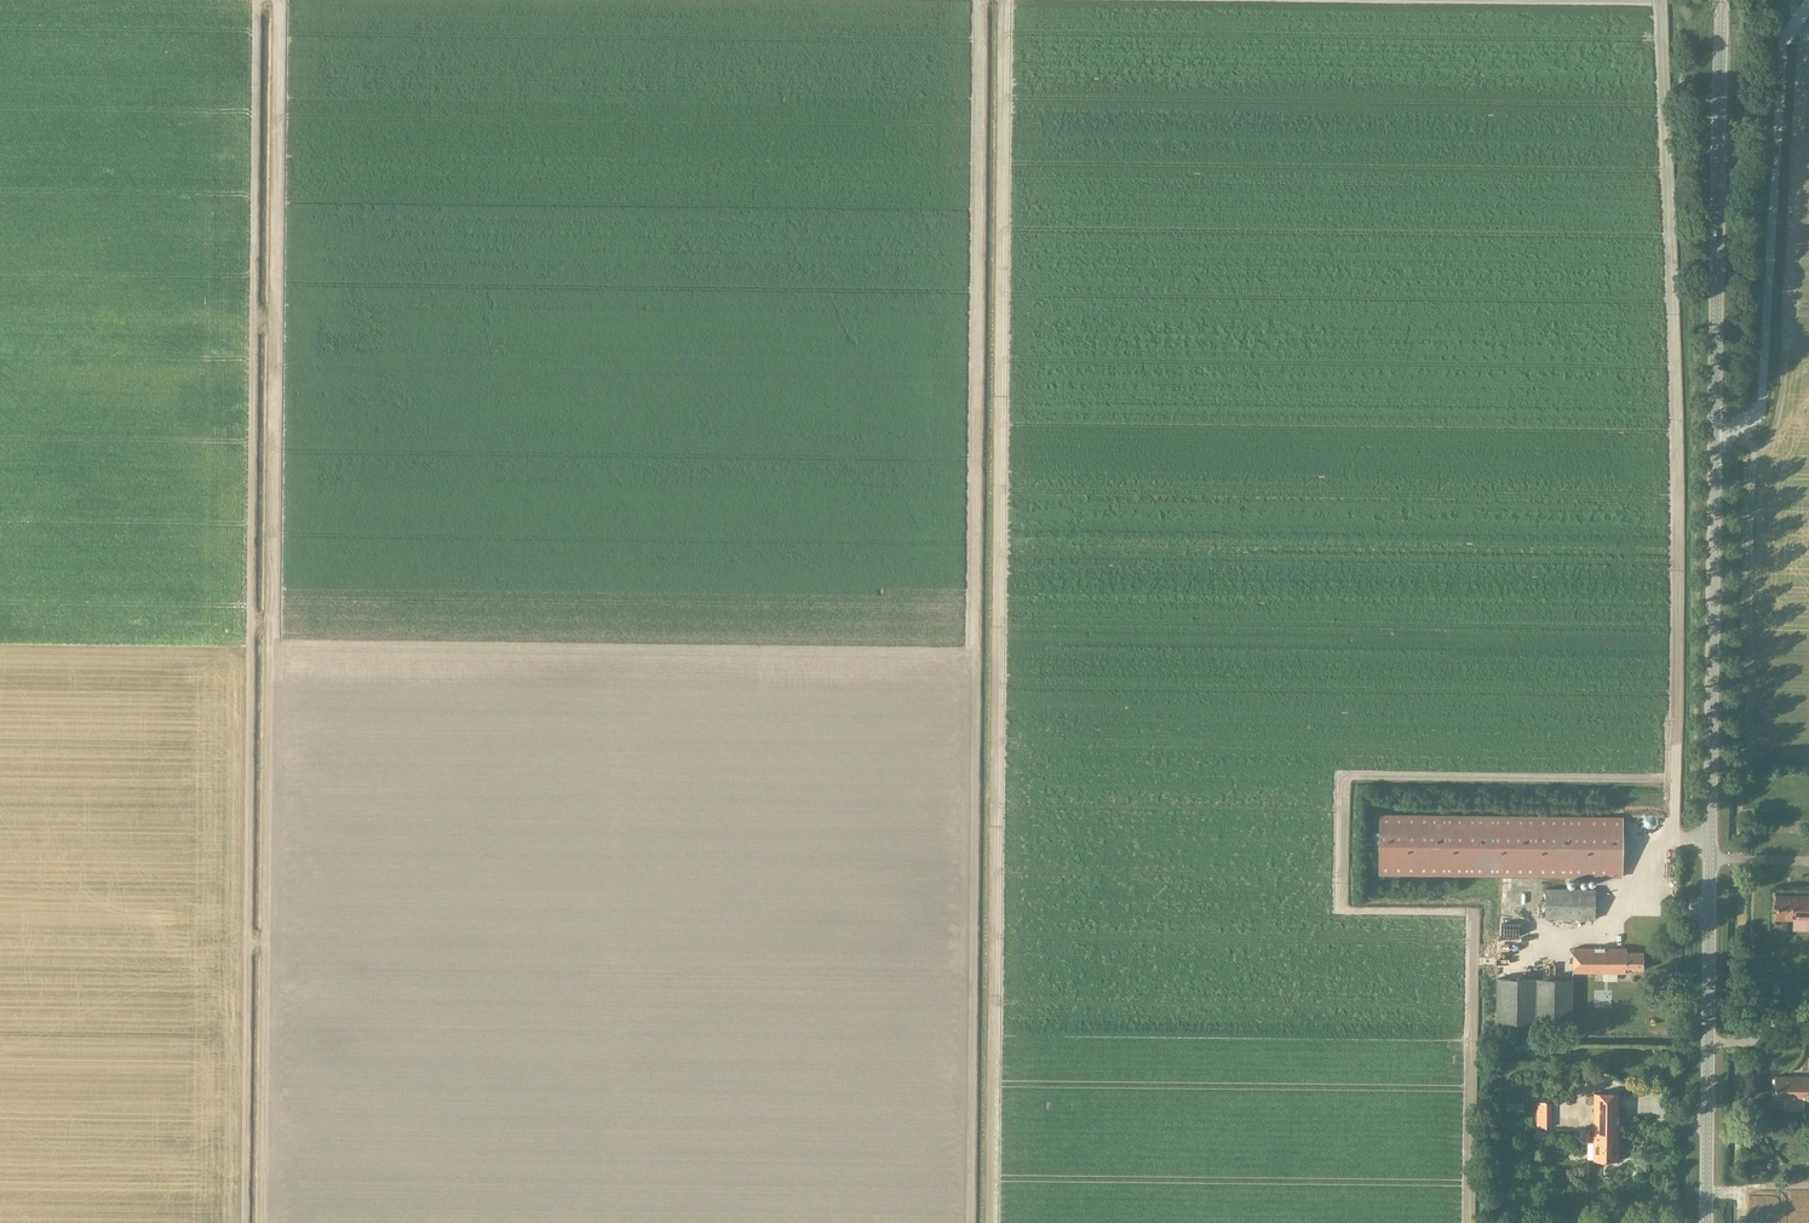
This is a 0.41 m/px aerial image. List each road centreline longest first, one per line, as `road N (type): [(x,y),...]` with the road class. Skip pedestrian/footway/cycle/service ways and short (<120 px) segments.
road 1 (unclassified): [(1718,225),(1706,1222)]
road 2 (unclassified): [(1718,225),(1721,0)]

